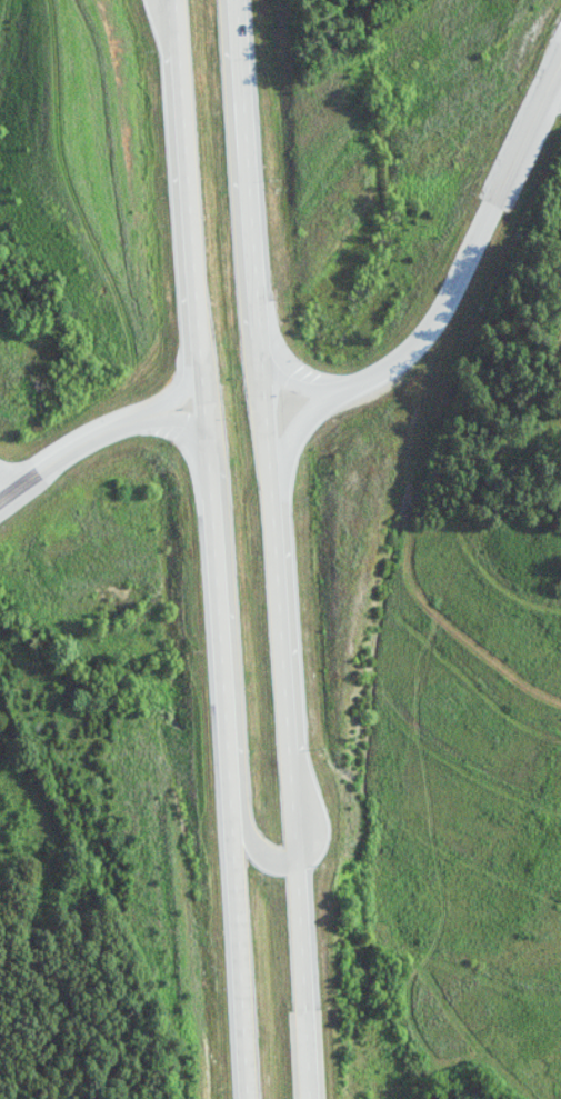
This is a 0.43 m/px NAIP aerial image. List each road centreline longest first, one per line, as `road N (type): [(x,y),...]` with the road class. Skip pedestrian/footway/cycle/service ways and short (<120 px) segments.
road 1 (trunk): [(176,0),(250,1098)]
road 2 (trunk): [(313,1049),(237,0)]
road 3 (trunk): [(198,294),(226,472),(250,836),(258,850),(283,860),(300,858),(322,837),(288,698)]
road 4 (trunk): [(272,473),(248,321),(224,0)]
road 5 (secondary): [(350,387),(418,343),(447,301),(560,66)]
road 6 (residential): [(0,517),(94,450),(209,412)]
road 7 (secondary): [(274,508),(301,426),(350,387)]

